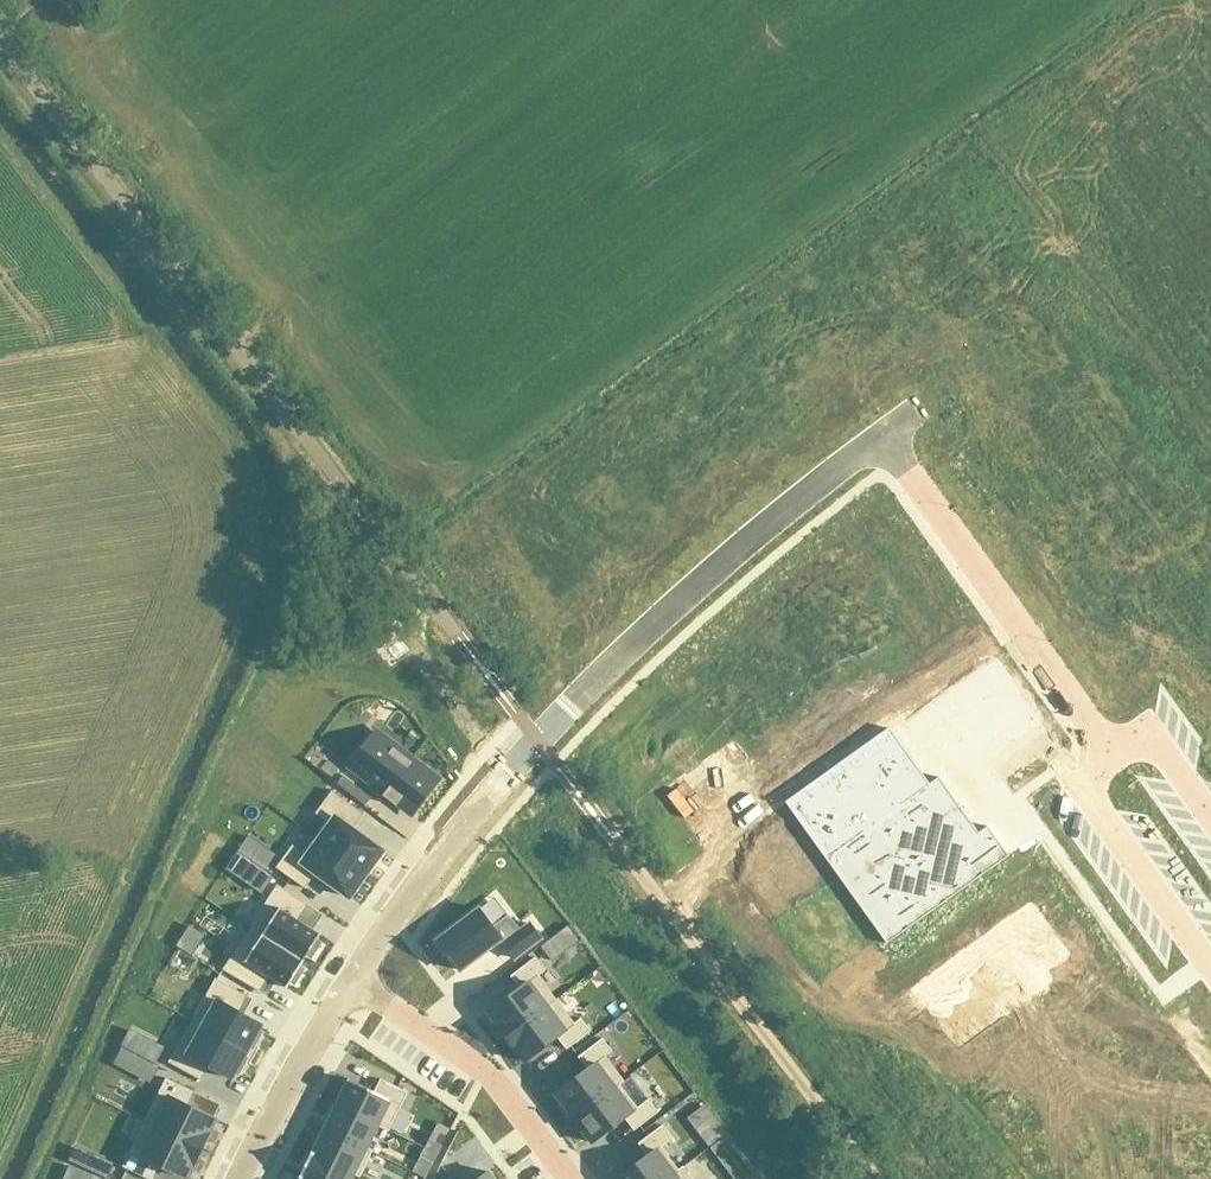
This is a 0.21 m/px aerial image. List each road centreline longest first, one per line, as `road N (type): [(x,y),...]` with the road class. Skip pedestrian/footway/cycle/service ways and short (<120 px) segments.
road 1 (unclassified): [(879,440),(662,617),(537,740)]
road 2 (unclassified): [(879,440),(1109,757)]
road 3 (unclassified): [(1154,260),(879,440)]
road 4 (residential): [(347,1001),(537,740)]
road 5 (unclassified): [(1109,757),(1073,783),(1210,973)]
road 6 (residential): [(347,1001),(489,1092),(555,1178)]
road 7 (residential): [(243,1178),(347,1001)]
road 8 (unclassified): [(1210,822),(1145,731),(1109,757)]

